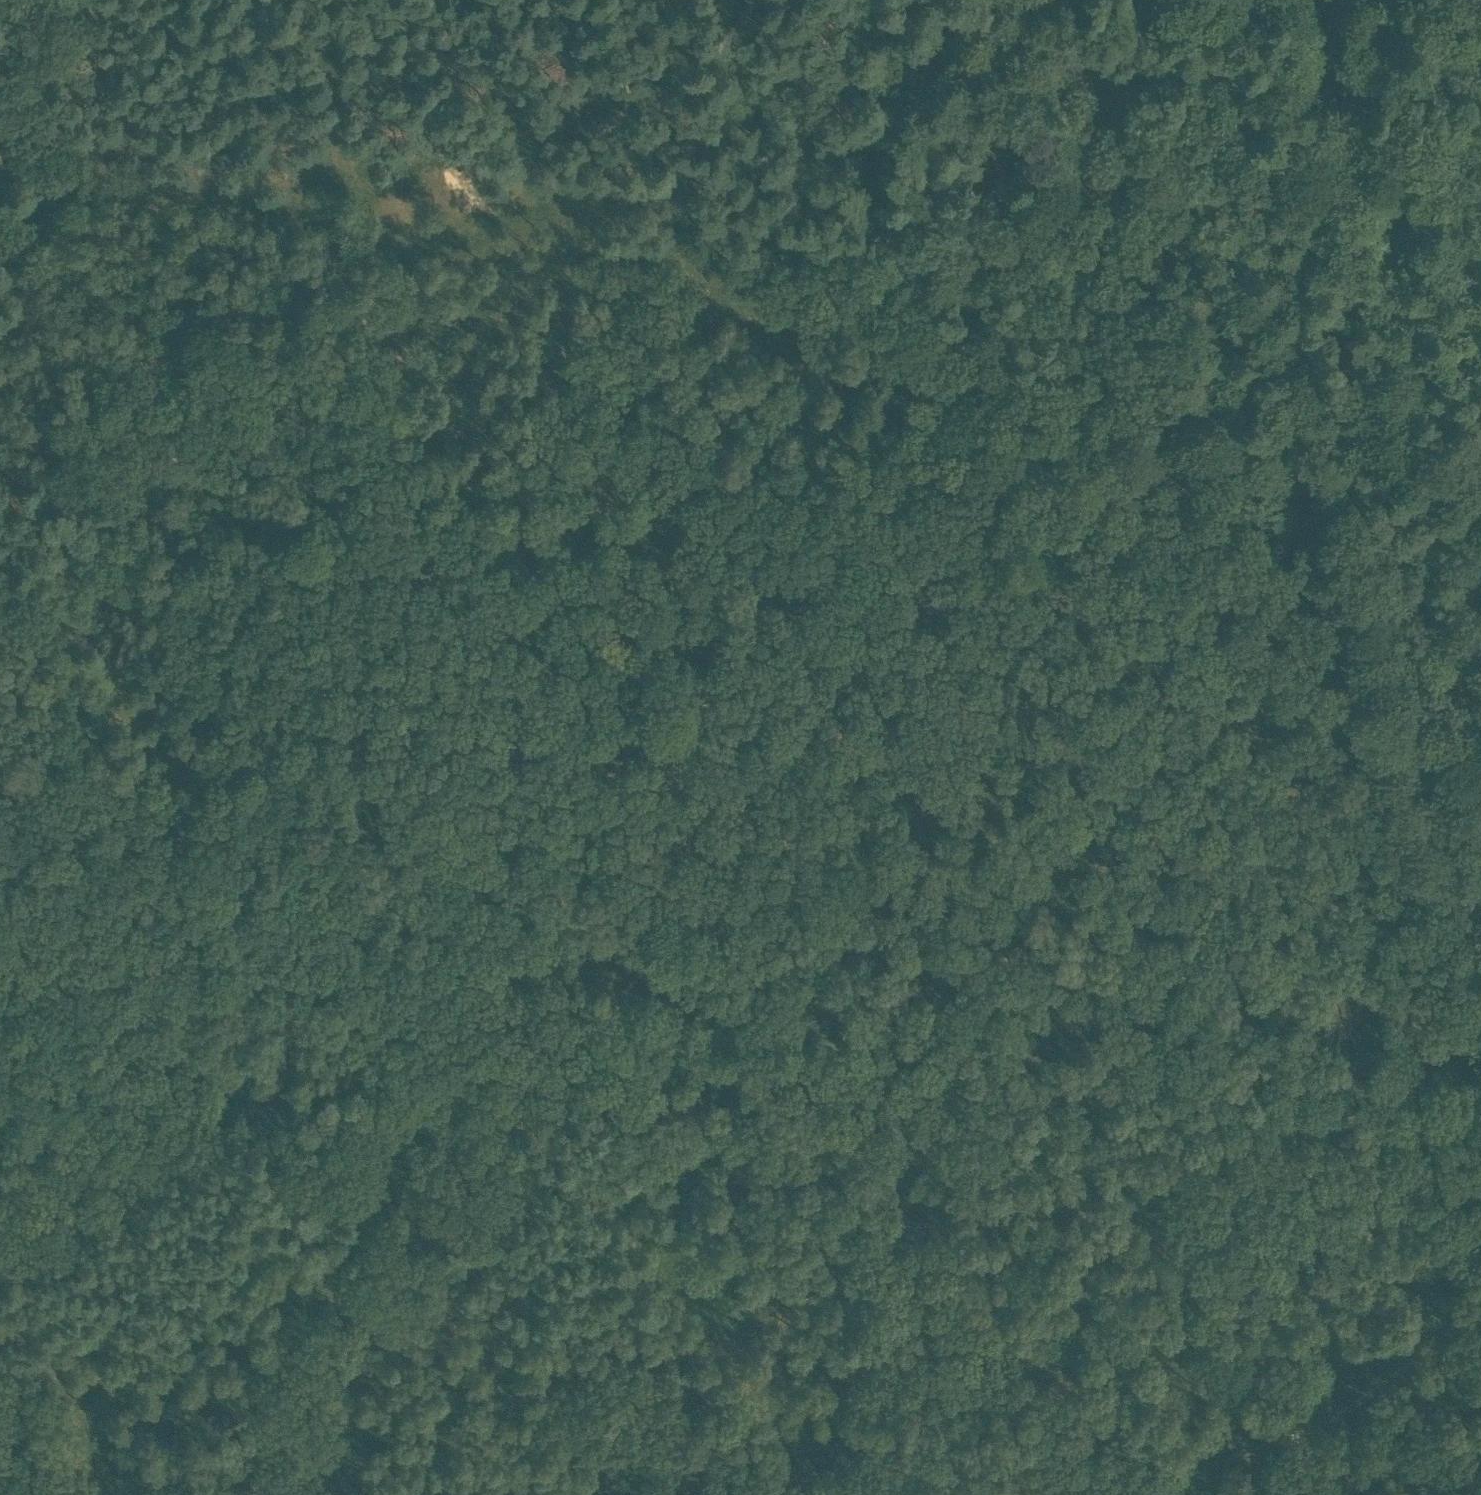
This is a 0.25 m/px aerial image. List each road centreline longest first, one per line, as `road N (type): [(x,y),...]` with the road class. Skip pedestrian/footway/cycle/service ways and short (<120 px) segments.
road 1 (track): [(1480,1311),(1343,1423),(1175,1494)]

